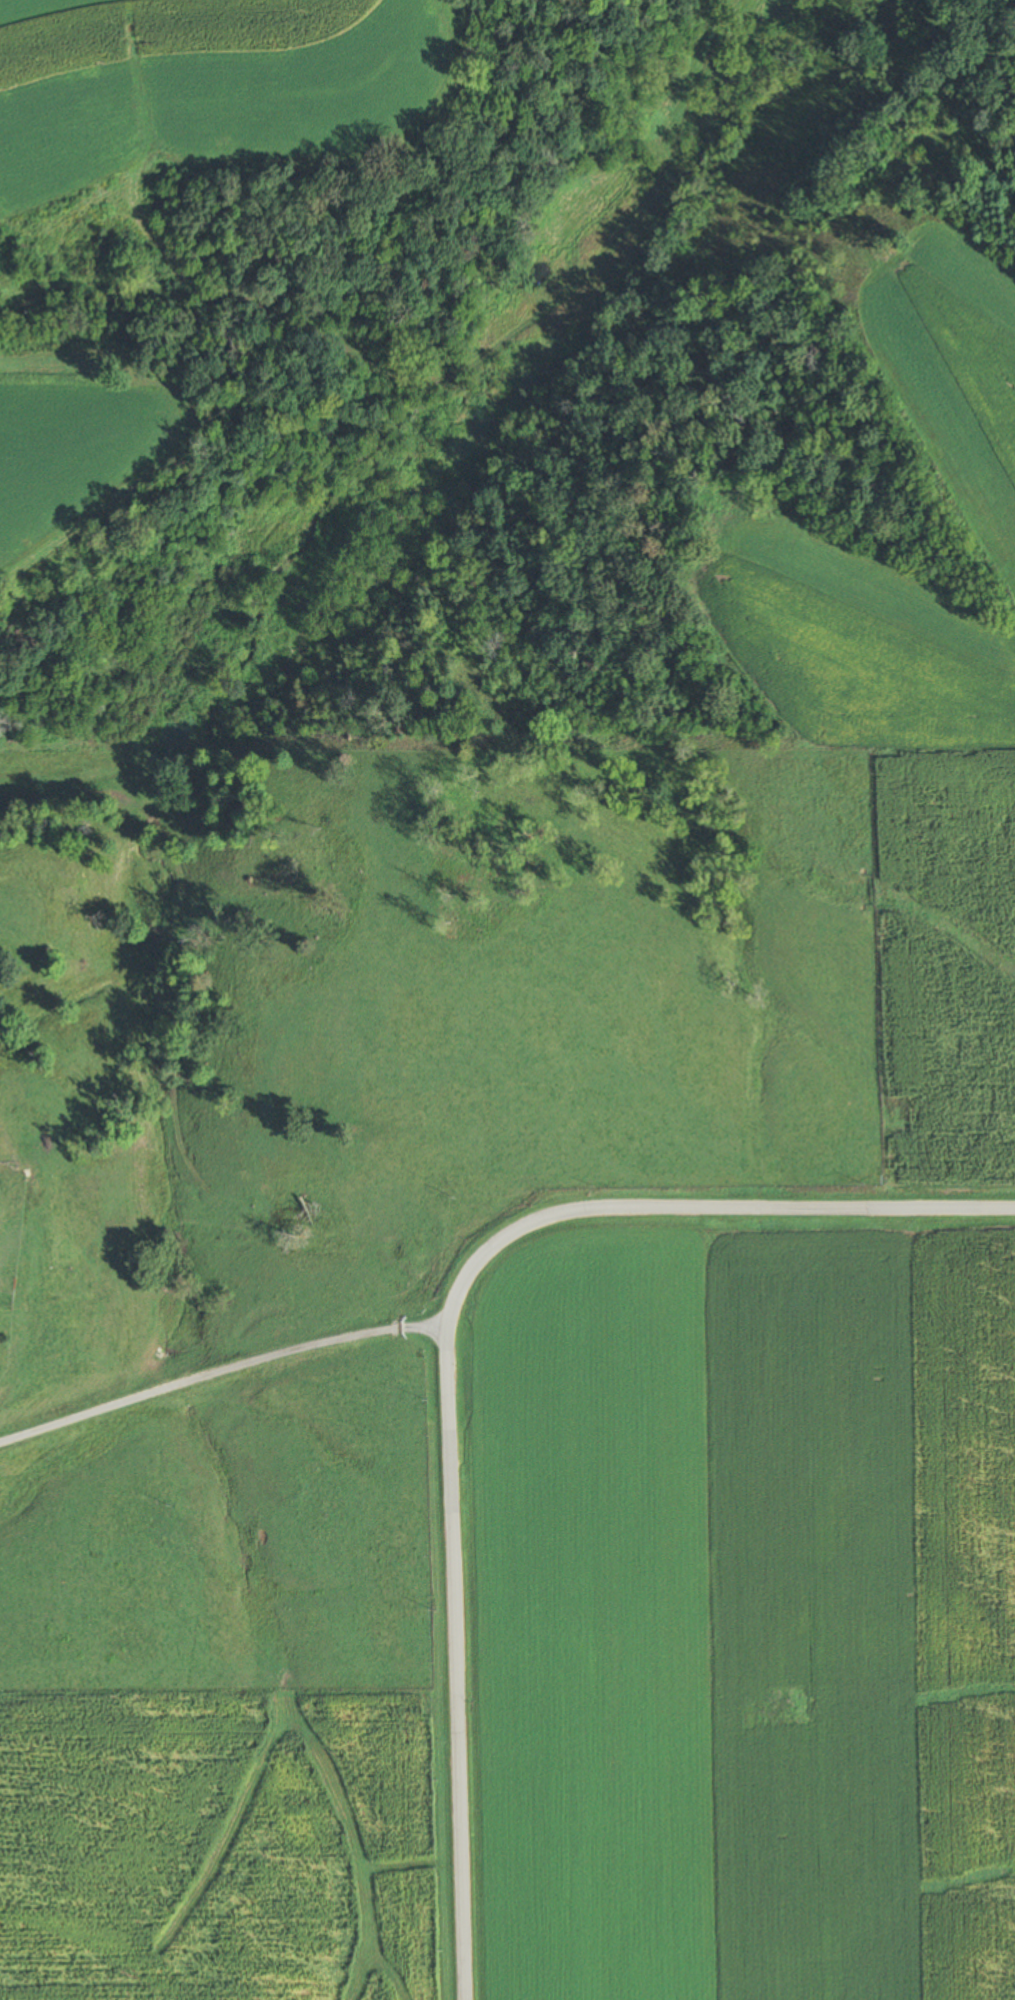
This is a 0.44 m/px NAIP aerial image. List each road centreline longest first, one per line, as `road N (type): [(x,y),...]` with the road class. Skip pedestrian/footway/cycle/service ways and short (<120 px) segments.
road 1 (residential): [(1014,1204),(591,1207),(517,1228),(464,1274),(445,1362),(462,1999)]

